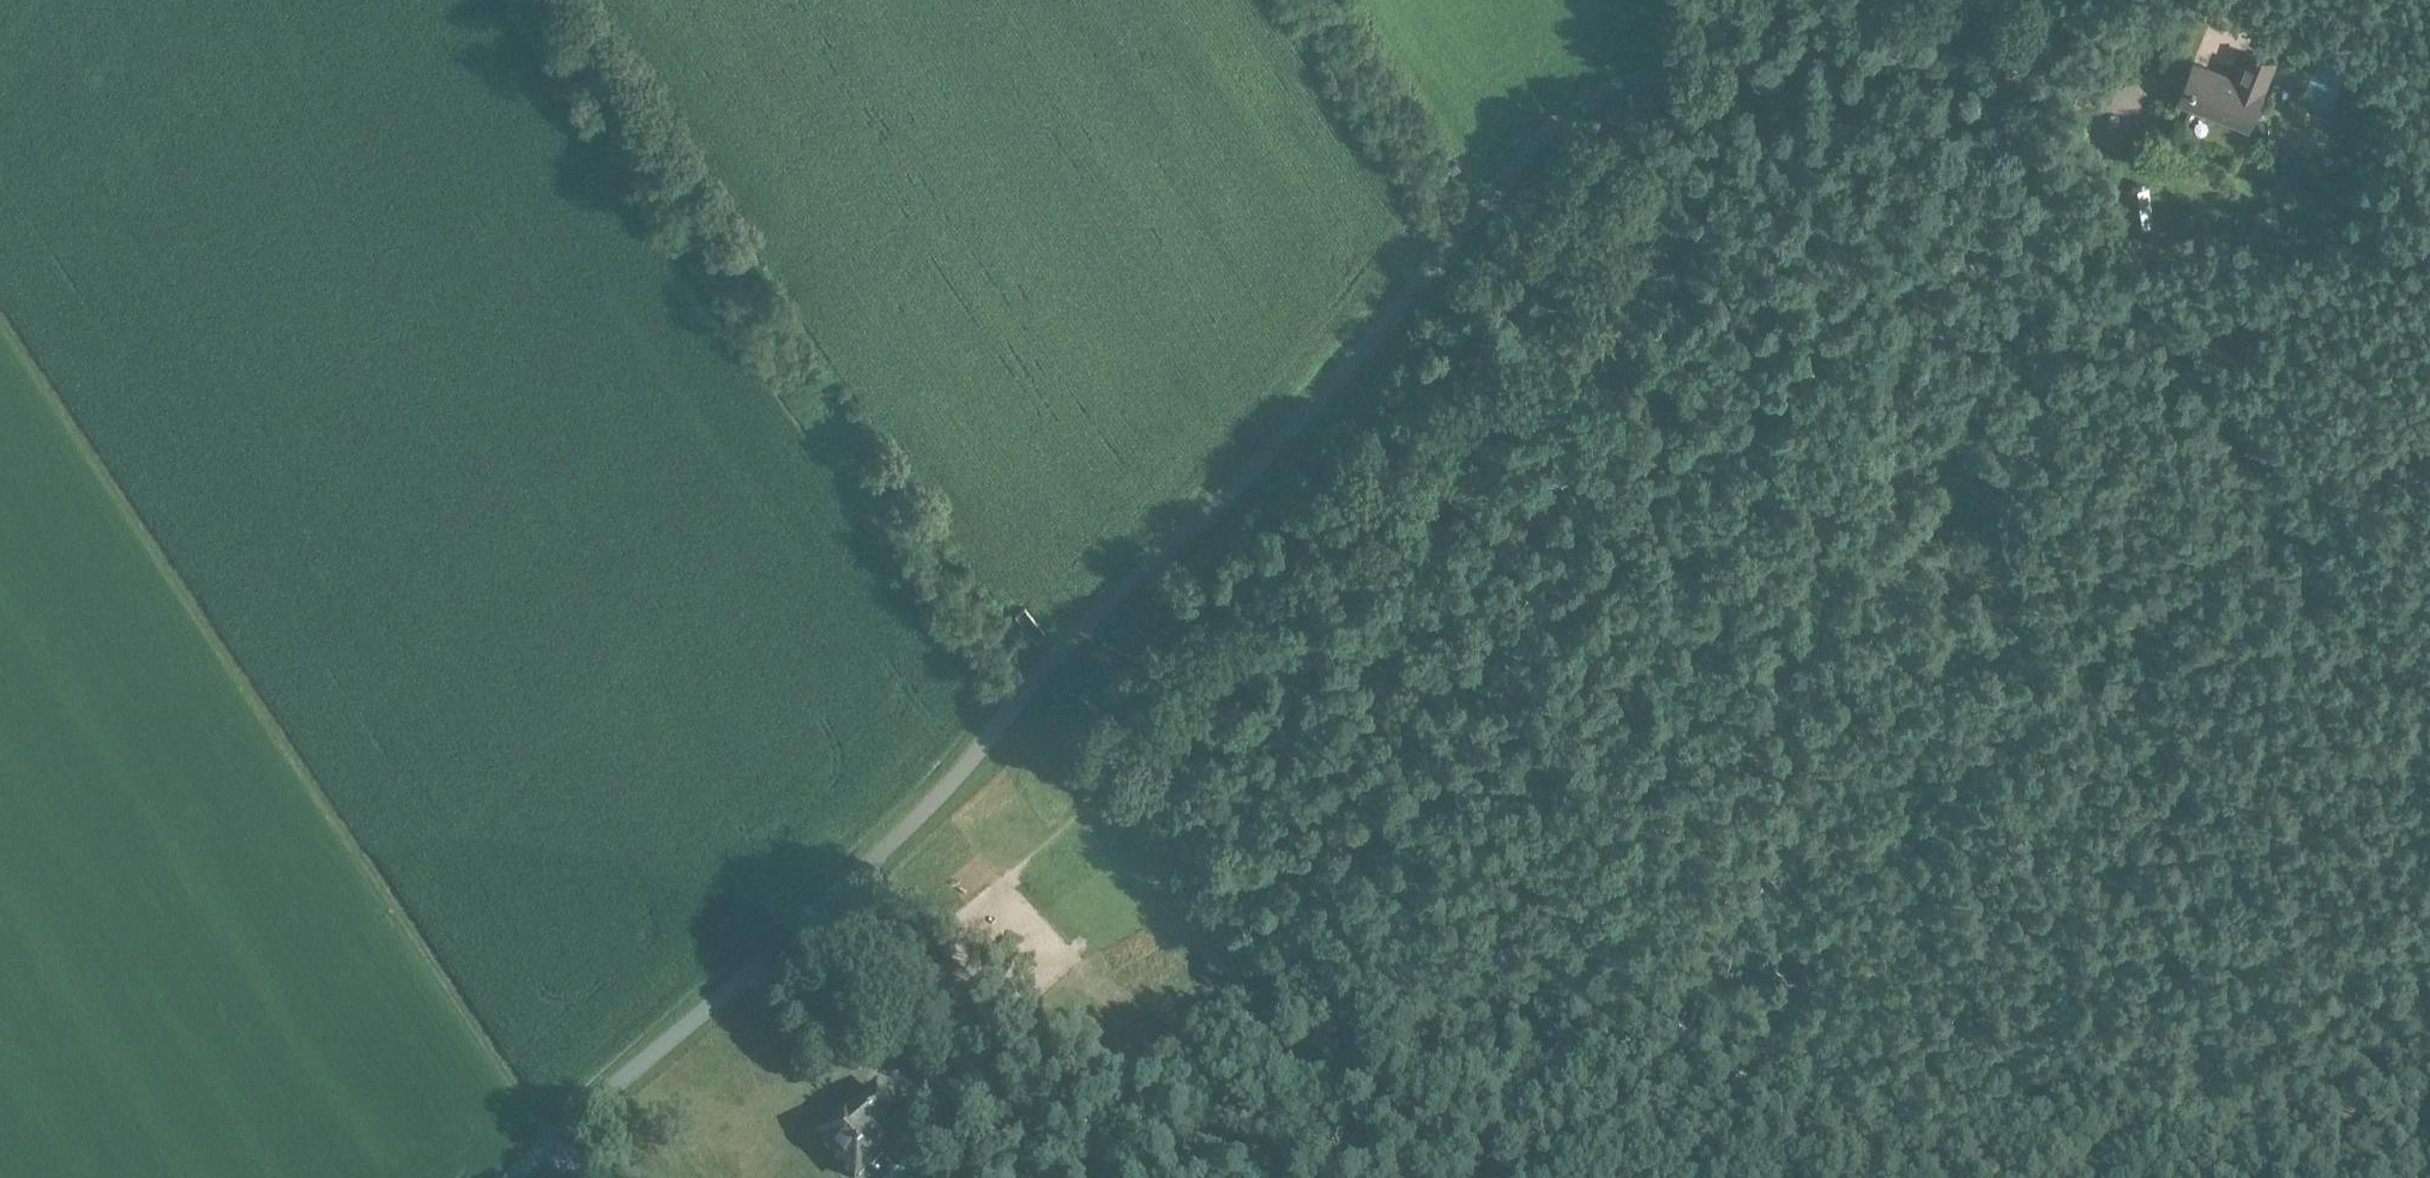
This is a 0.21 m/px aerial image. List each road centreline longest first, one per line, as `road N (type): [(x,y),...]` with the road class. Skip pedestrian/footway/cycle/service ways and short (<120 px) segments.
road 1 (unclassified): [(516,1177),(922,810),(1047,664),(1270,452),(1541,136),(1621,84),(1804,64),(1983,0)]
road 2 (track): [(0,316),(552,1144)]

